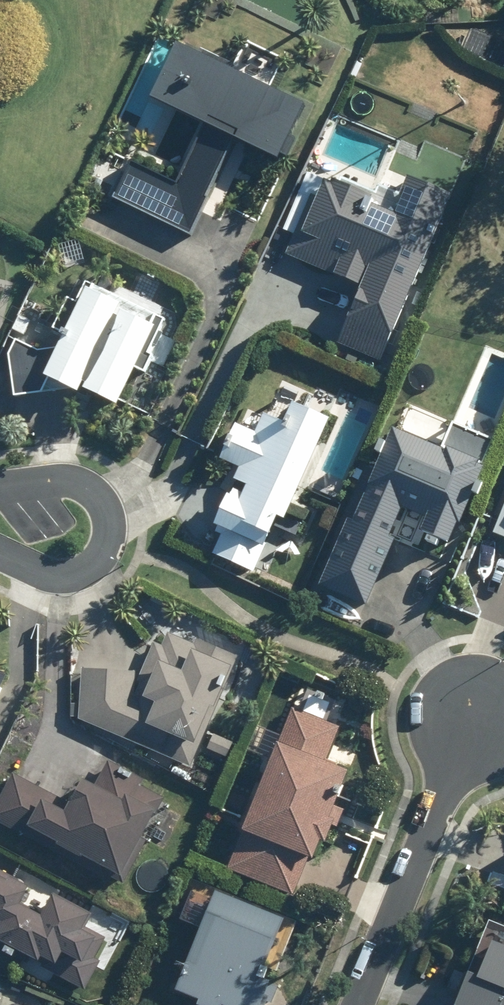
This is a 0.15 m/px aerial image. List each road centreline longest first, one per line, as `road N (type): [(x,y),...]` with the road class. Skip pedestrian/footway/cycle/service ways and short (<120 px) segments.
road 1 (residential): [(356,1004),(473,714)]
road 2 (residential): [(0,486),(55,480),(76,487),(104,508),(110,526),(100,563),(56,577),(0,551)]

